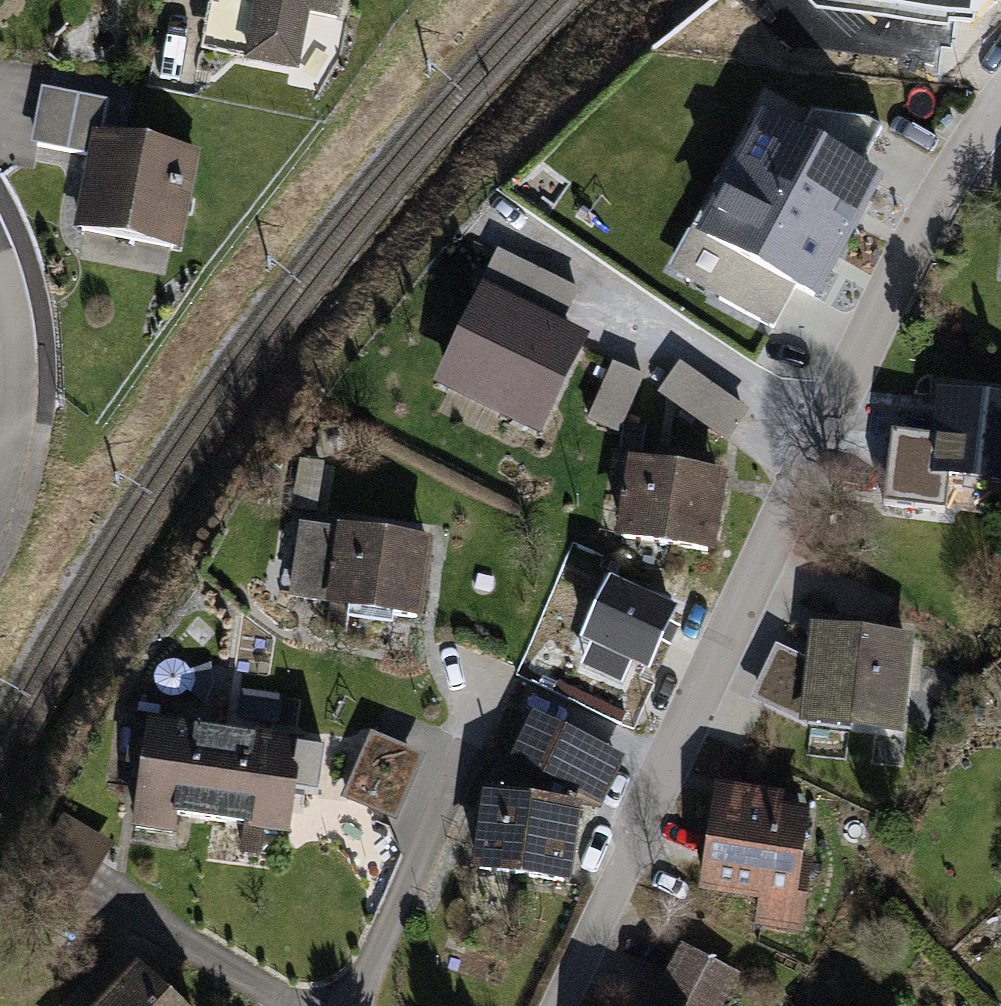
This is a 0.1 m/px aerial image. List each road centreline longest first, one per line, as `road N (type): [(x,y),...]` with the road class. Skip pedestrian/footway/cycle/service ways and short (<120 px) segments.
road 1 (residential): [(1000,108),(908,262),(565,1005)]
road 2 (residential): [(0,497),(22,389),(15,294),(0,251)]

